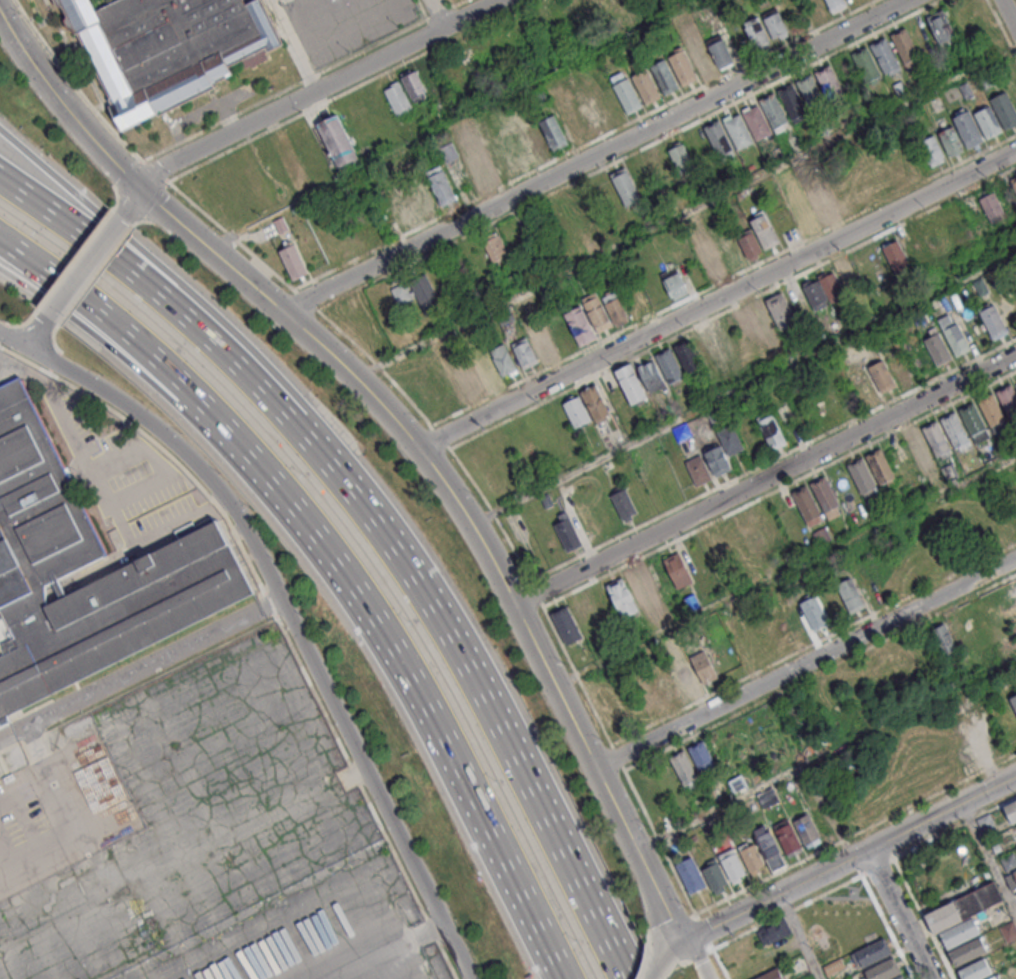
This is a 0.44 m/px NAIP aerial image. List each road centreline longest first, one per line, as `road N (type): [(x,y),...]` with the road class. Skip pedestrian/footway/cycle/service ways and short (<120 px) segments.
road 1 (tertiary): [(687,940),(499,566),(422,448),(288,310),(141,190)]
road 2 (tertiary): [(26,348),(163,434),(243,523),(473,978)]
road 3 (residential): [(912,0),(288,310)]
road 4 (residential): [(422,448),(1015,150)]
road 5 (motorway): [(244,448),(336,559),(411,675),(560,978)]
road 6 (residential): [(1015,356),(519,604)]
road 7 (motorway): [(380,529),(258,392),(123,270),(0,183)]
road 8 (motorway): [(623,978),(479,689),(380,529)]
road 9 (residential): [(599,768),(1015,560)]
road 10 (motorway): [(380,529),(350,460),(290,388),(77,198)]
road 11 (residential): [(141,190),(188,155),(502,0)]
road 12 (tertiary): [(687,940),(1015,776)]
road 13 (motorway): [(0,237),(123,327),(244,448)]
road 14 (motorway): [(0,273),(74,322),(196,424),(244,448)]
road 15 (tertiary): [(141,190),(82,126),(0,10)]
road 16 (residential): [(871,850),(935,978)]
road 17 (tertiary): [(44,322),(117,221)]

